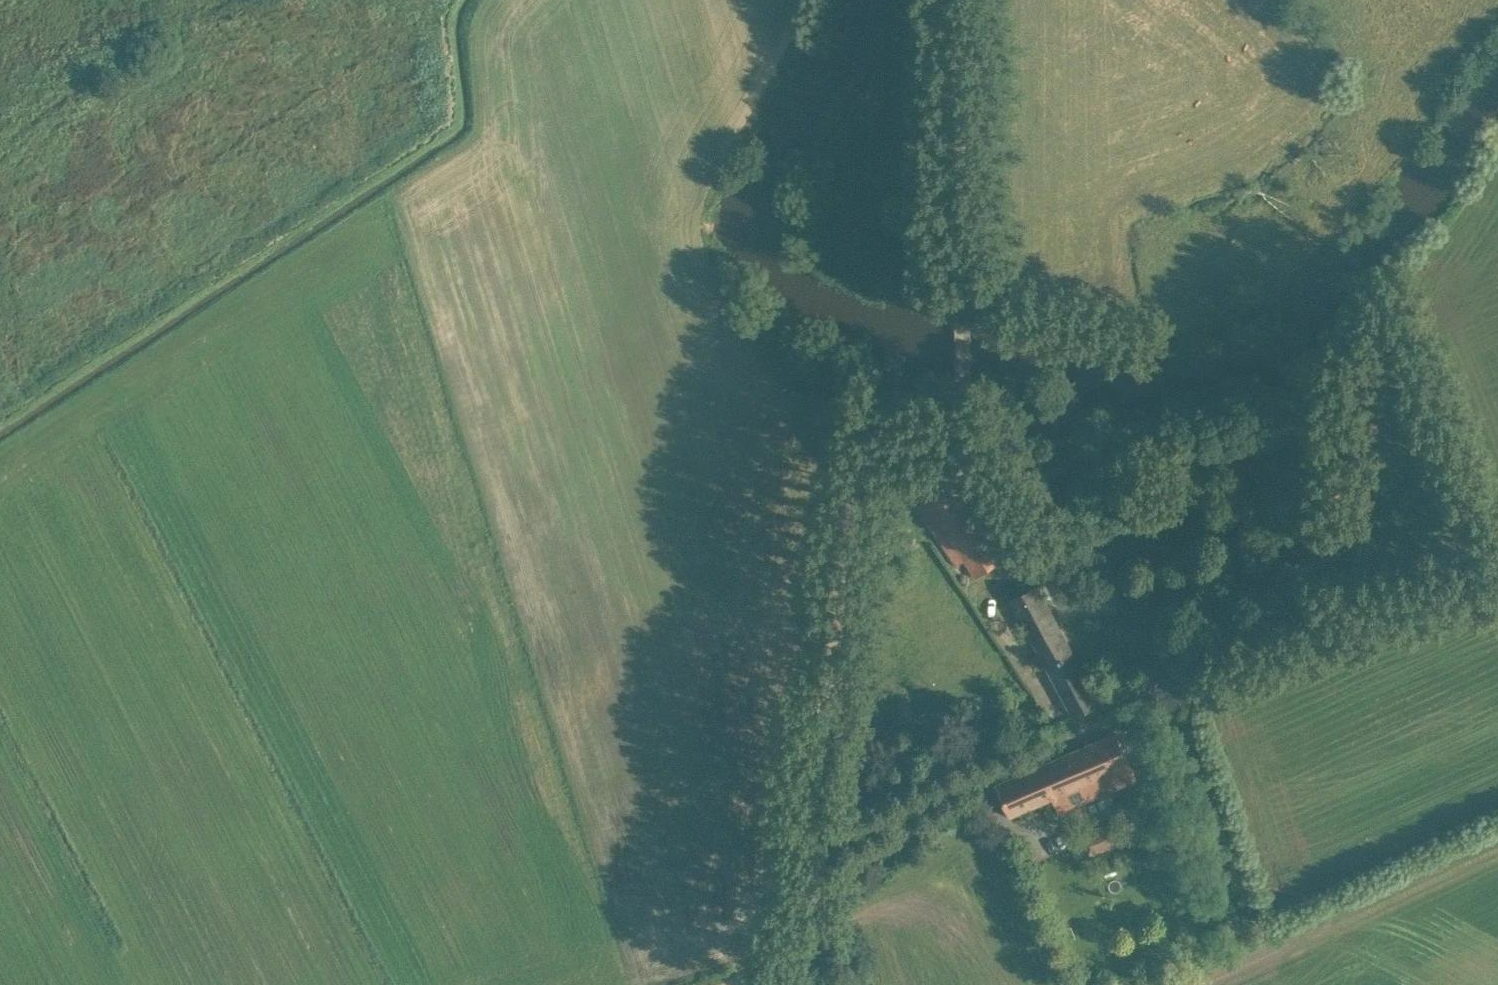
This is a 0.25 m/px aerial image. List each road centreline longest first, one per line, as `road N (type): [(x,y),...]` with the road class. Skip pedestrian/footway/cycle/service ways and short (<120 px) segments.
road 1 (track): [(961,0),(963,392),(879,440),(863,458),(844,547),(804,916),(783,955),(745,984)]

